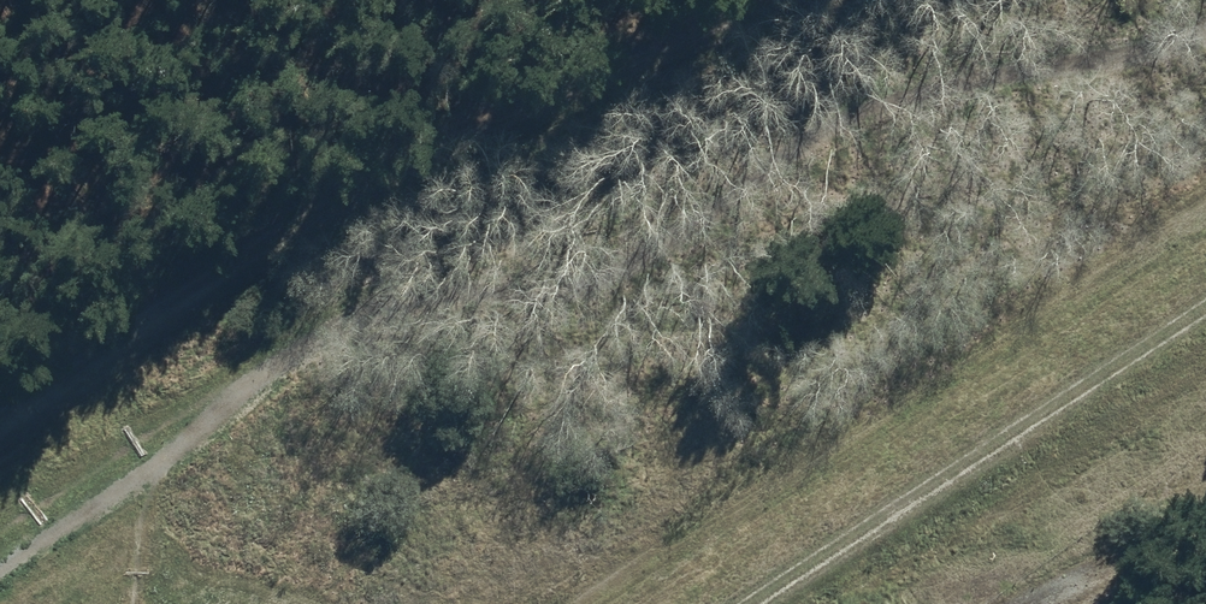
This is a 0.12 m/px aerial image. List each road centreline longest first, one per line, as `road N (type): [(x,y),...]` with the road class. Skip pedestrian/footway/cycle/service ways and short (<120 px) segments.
road 1 (track): [(1205,25),(1132,70),(994,89),(347,328),(224,408),(156,481),(133,603)]
road 2 (unclassified): [(0,450),(413,211),(863,23),(899,0)]
road 3 (track): [(1205,176),(540,603)]
road 4 (track): [(720,603),(1205,287)]

